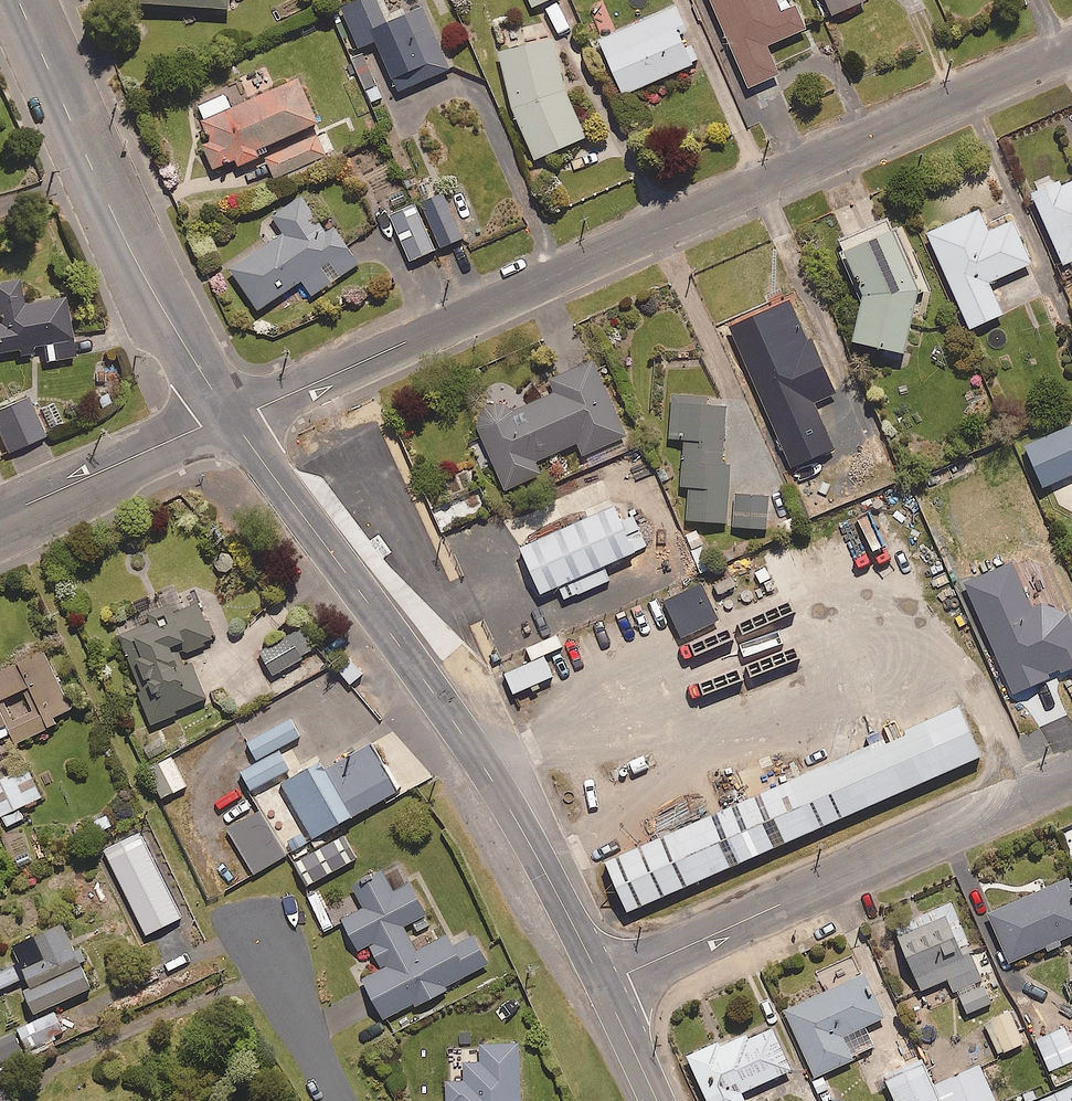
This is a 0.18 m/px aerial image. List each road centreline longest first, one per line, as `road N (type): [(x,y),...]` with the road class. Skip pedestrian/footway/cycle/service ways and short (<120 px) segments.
road 1 (residential): [(231,416),(1071,44)]
road 2 (secondary): [(231,416),(488,776),(603,985)]
road 3 (residential): [(1071,777),(603,985)]
road 4 (secondary): [(231,416),(147,282),(20,0)]
road 5 (residential): [(0,516),(231,416)]
road 6 (residential): [(340,1100),(259,938)]
road 7 (secondary): [(603,985),(656,1100)]

